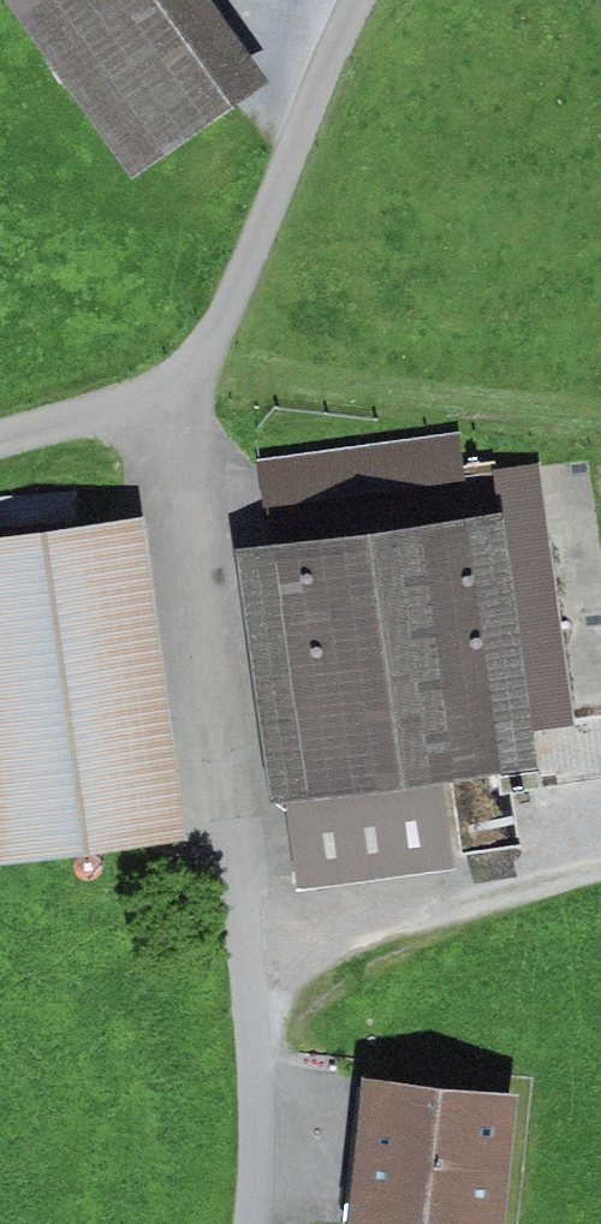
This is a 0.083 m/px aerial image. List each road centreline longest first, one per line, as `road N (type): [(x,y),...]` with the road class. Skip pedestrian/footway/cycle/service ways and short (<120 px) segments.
road 1 (track): [(264,1223),(258,1072),(175,394)]
road 2 (track): [(365,0),(213,339),(175,394),(0,440)]
road 3 (track): [(600,880),(483,921),(252,1031)]

